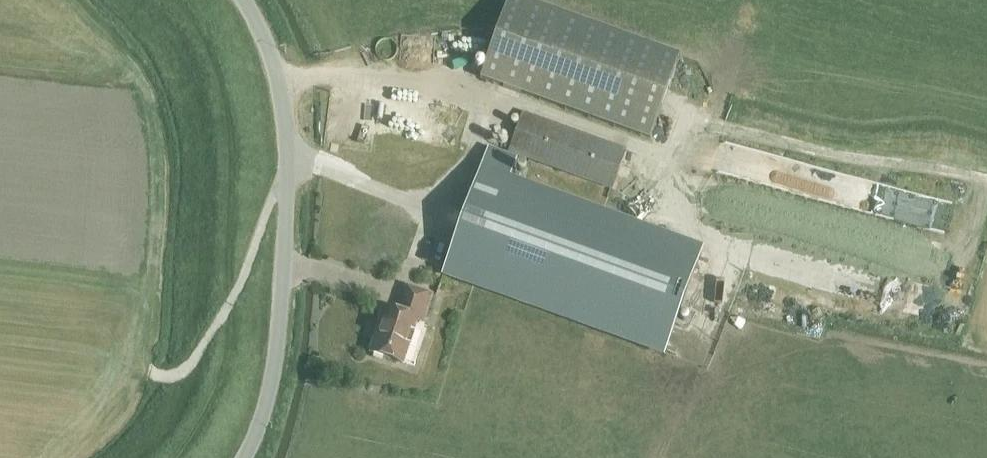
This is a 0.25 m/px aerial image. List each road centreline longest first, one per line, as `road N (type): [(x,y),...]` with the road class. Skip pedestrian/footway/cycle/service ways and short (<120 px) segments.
road 1 (track): [(986,184),(705,124),(682,159),(501,97),(350,73),(283,82)]
road 2 (unclassified): [(247,457),(274,373),(290,173),(277,54),(250,0)]
road 3 (track): [(146,376),(180,376),(196,357),(247,268),(275,189),(290,173),(312,167),(447,211)]

